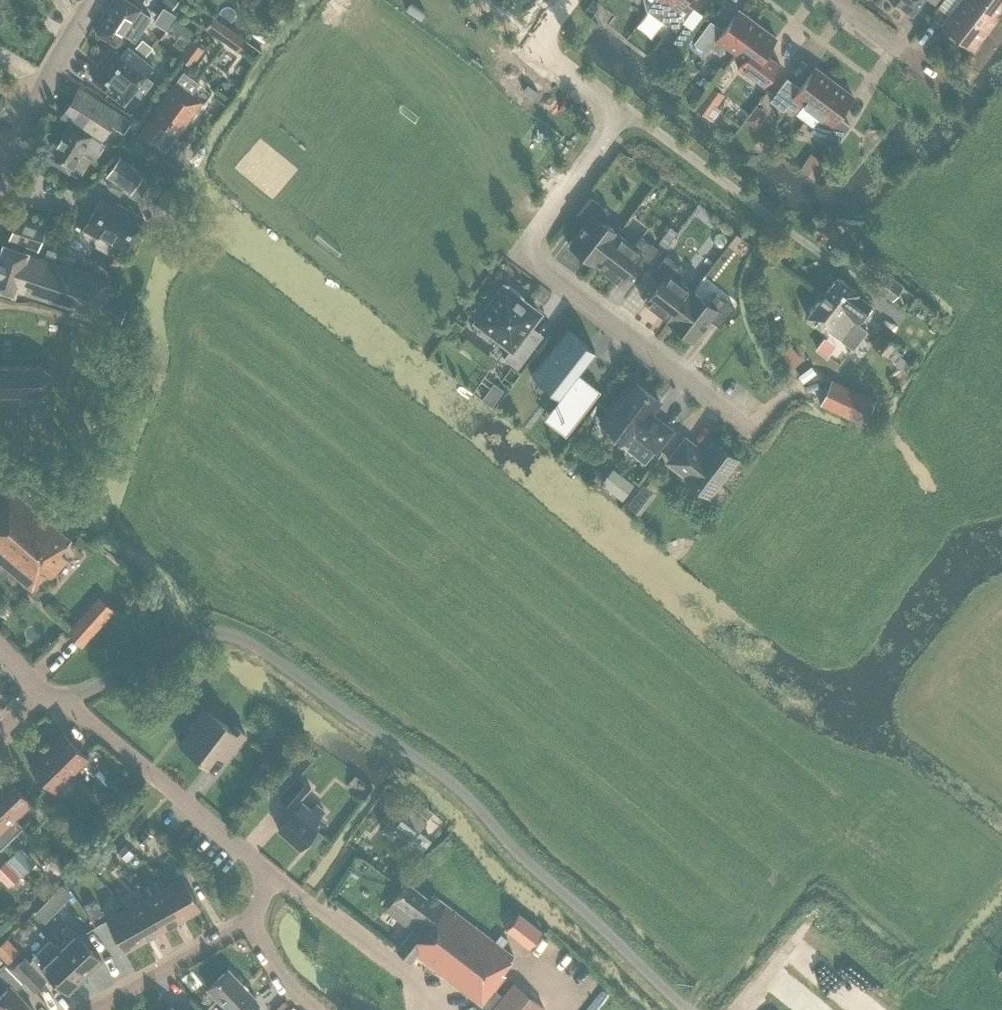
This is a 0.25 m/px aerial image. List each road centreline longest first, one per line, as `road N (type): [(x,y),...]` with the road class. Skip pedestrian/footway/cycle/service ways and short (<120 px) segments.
road 1 (residential): [(624,110),(530,241),(528,255),(747,431)]
road 2 (residential): [(254,921),(266,876),(41,694)]
road 3 (tertiary): [(0,179),(96,0)]
road 4 (residential): [(88,1009),(254,921)]
road 5 (residential): [(773,222),(624,110)]
road 6 (residential): [(624,110),(535,49),(566,0)]

